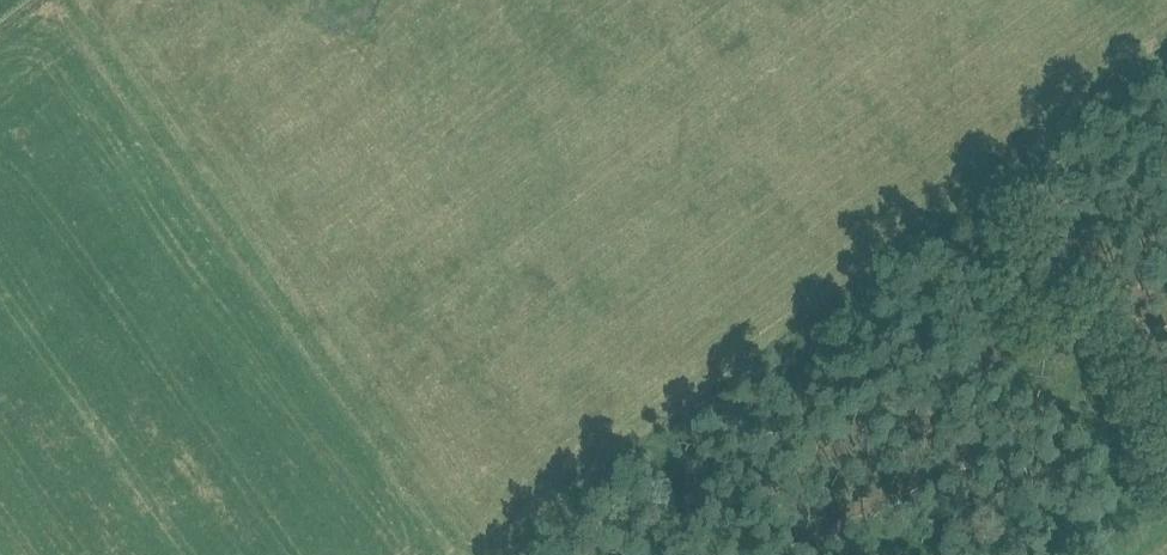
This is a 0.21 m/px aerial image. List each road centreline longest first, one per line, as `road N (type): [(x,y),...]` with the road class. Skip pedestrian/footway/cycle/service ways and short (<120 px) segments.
road 1 (track): [(512,554),(1166,70)]

